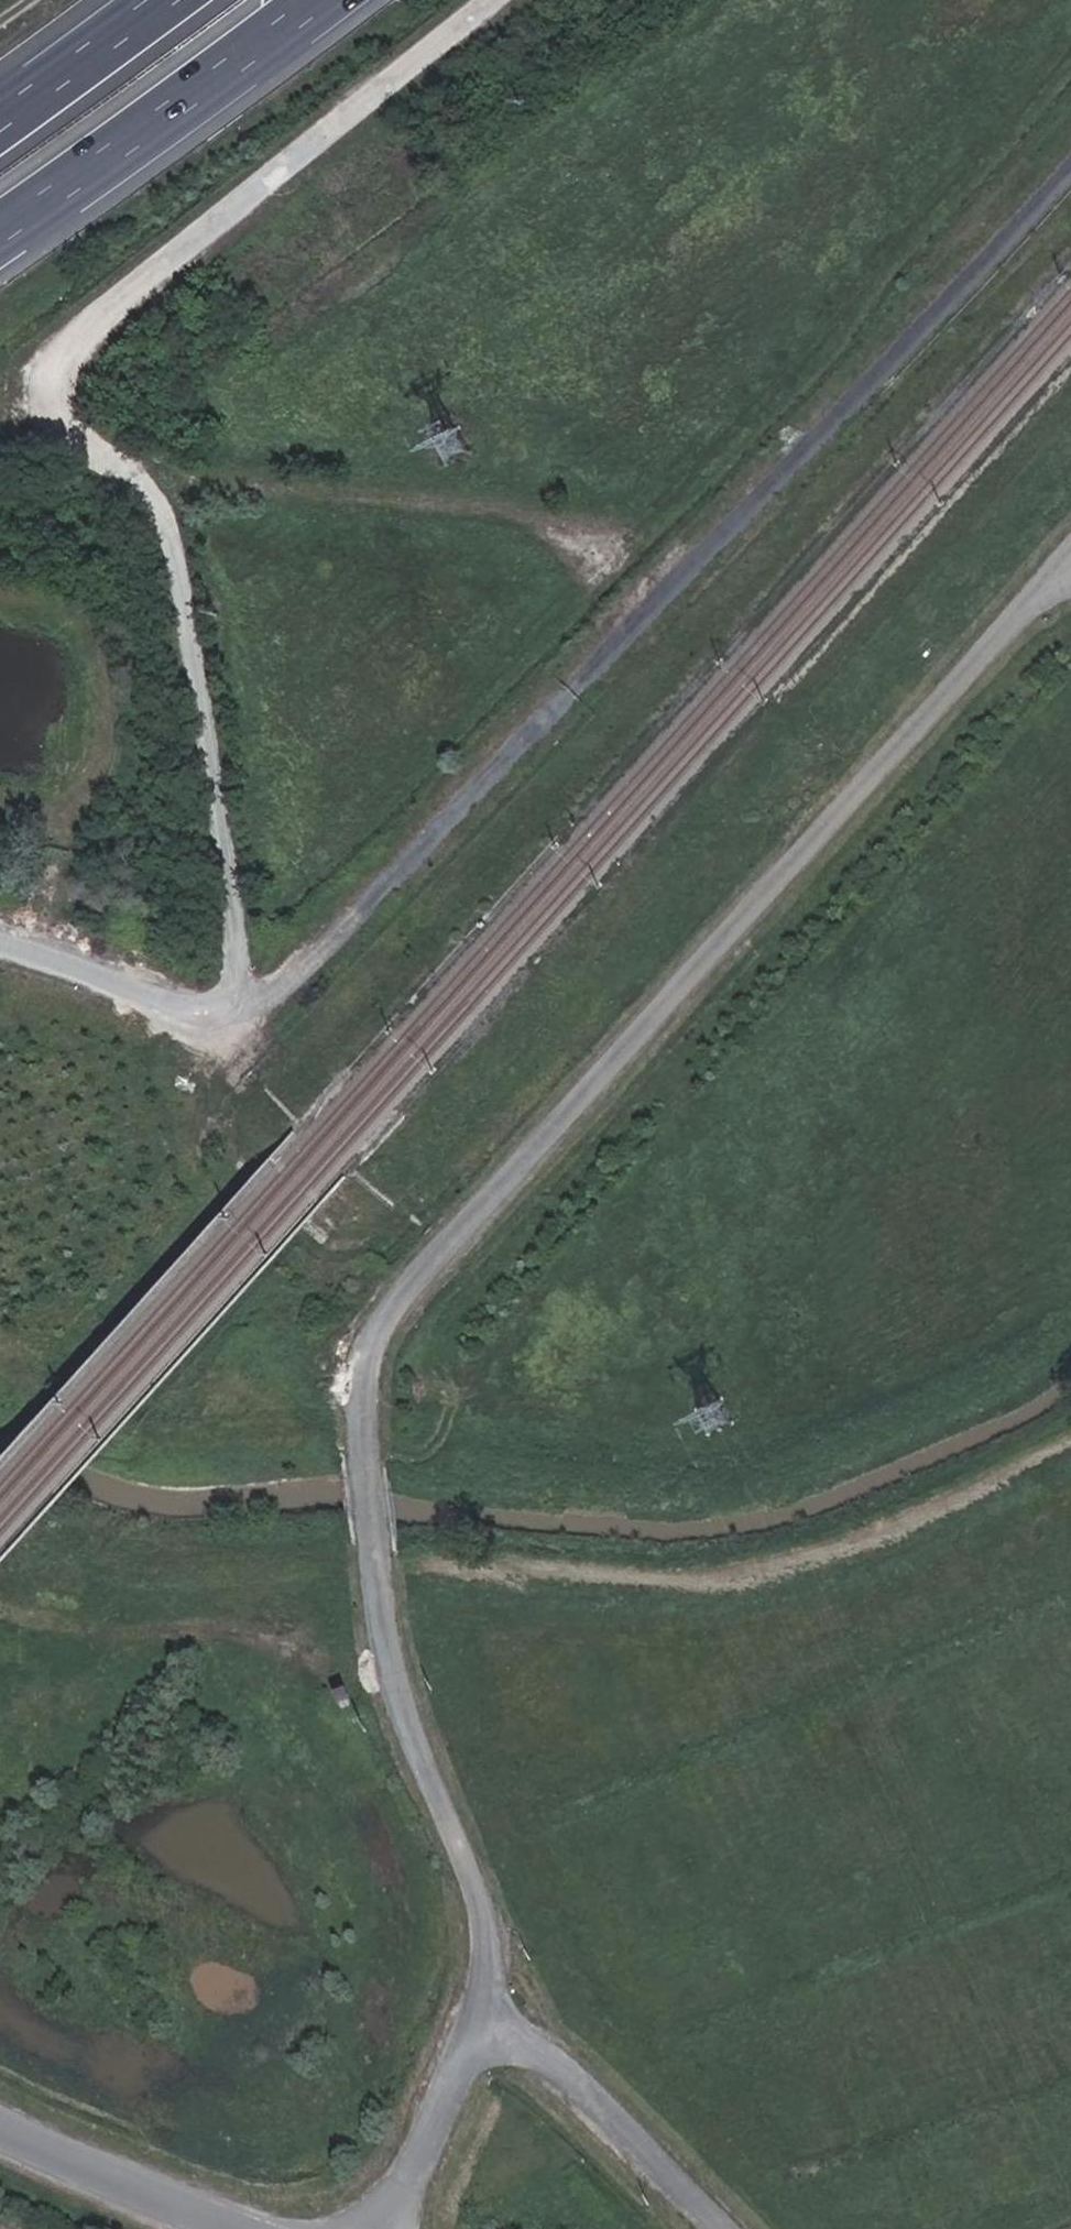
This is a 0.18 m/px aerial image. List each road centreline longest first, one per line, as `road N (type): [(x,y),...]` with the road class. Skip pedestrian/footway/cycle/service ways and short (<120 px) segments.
road 1 (motorway): [(0,231),(318,0)]
road 2 (track): [(156,496),(182,481),(497,508)]
road 3 (track): [(476,2031),(551,2060),(724,2228)]
road 4 (tertiary): [(0,2125),(231,2228)]
road 5 (motorway): [(163,0),(0,118)]

